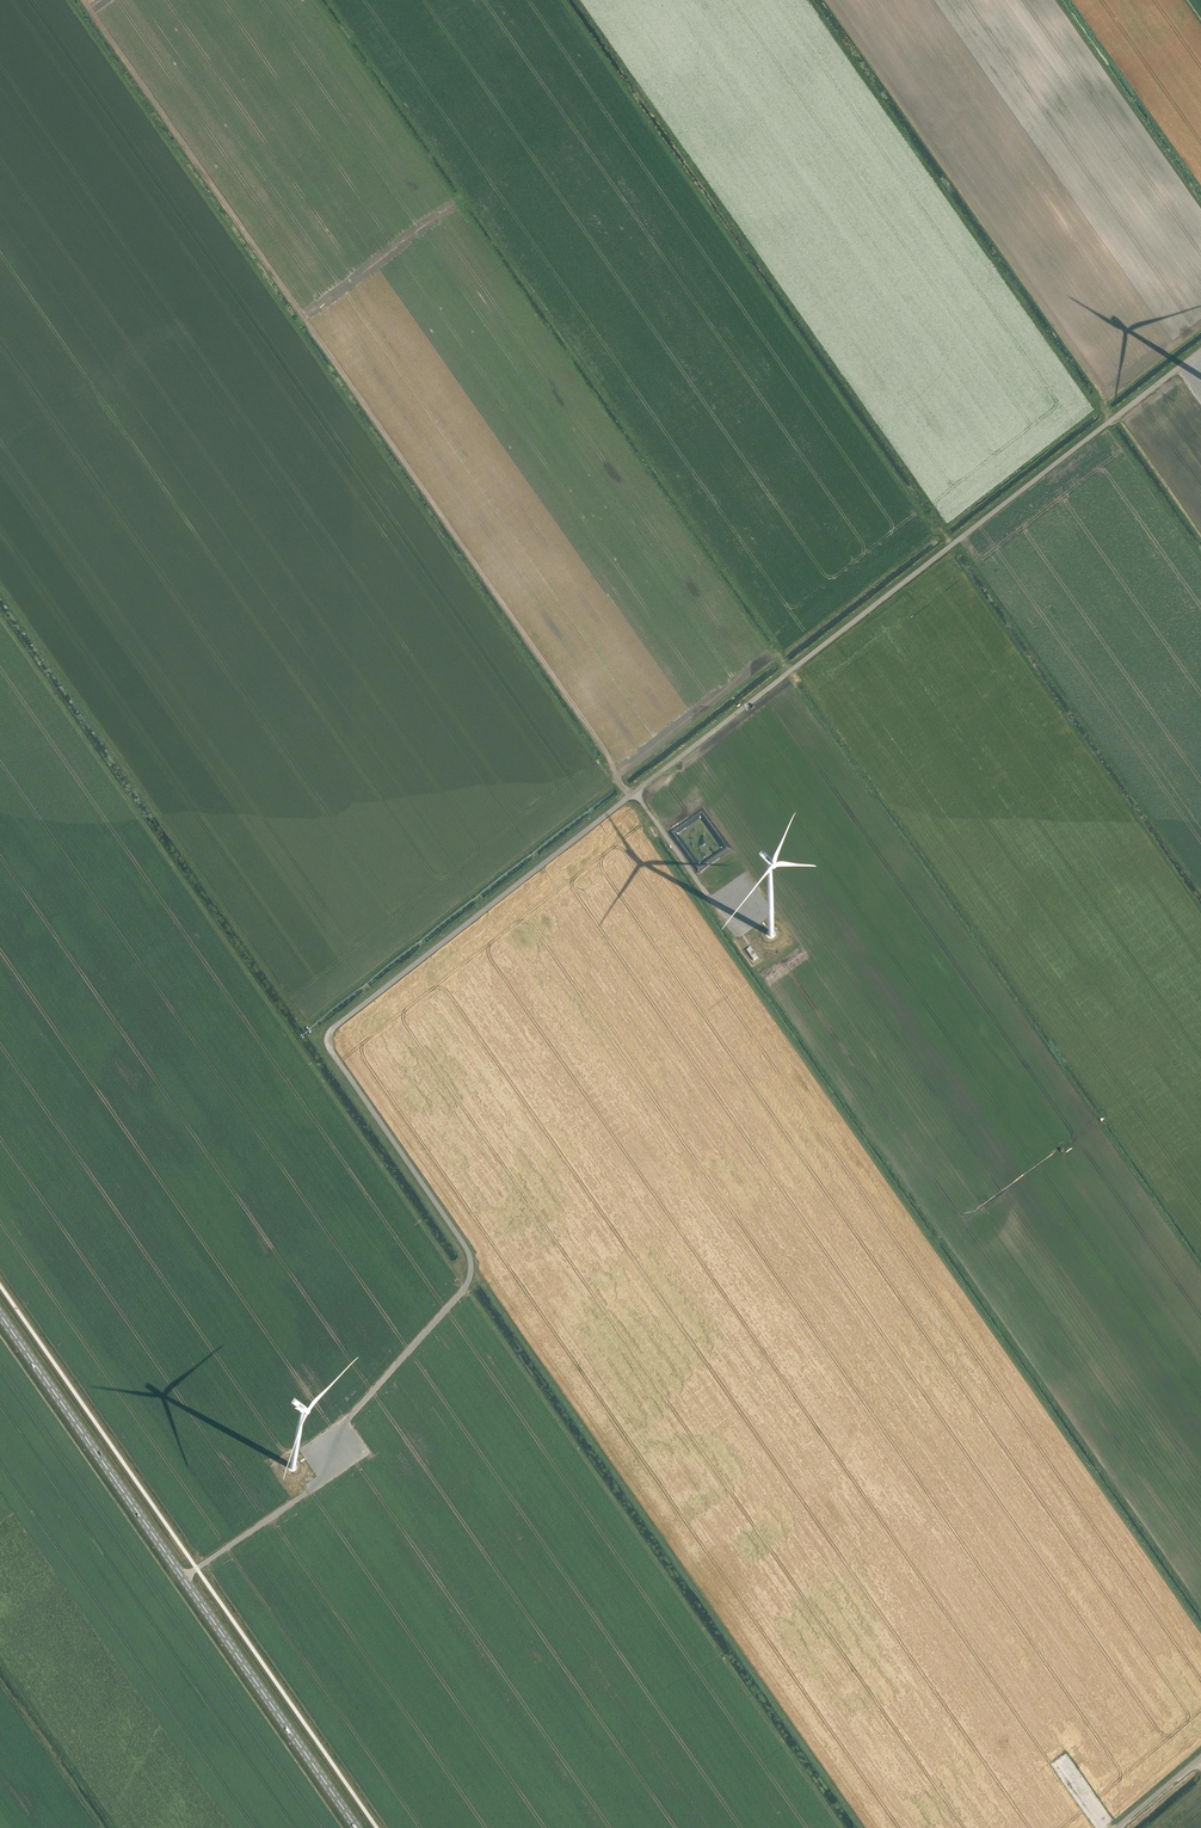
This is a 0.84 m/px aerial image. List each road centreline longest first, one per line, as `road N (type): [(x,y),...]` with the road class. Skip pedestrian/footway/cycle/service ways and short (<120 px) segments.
road 1 (track): [(84,0),(599,740),(619,783),(634,793)]
road 2 (primary): [(357,1827),(0,1314)]

